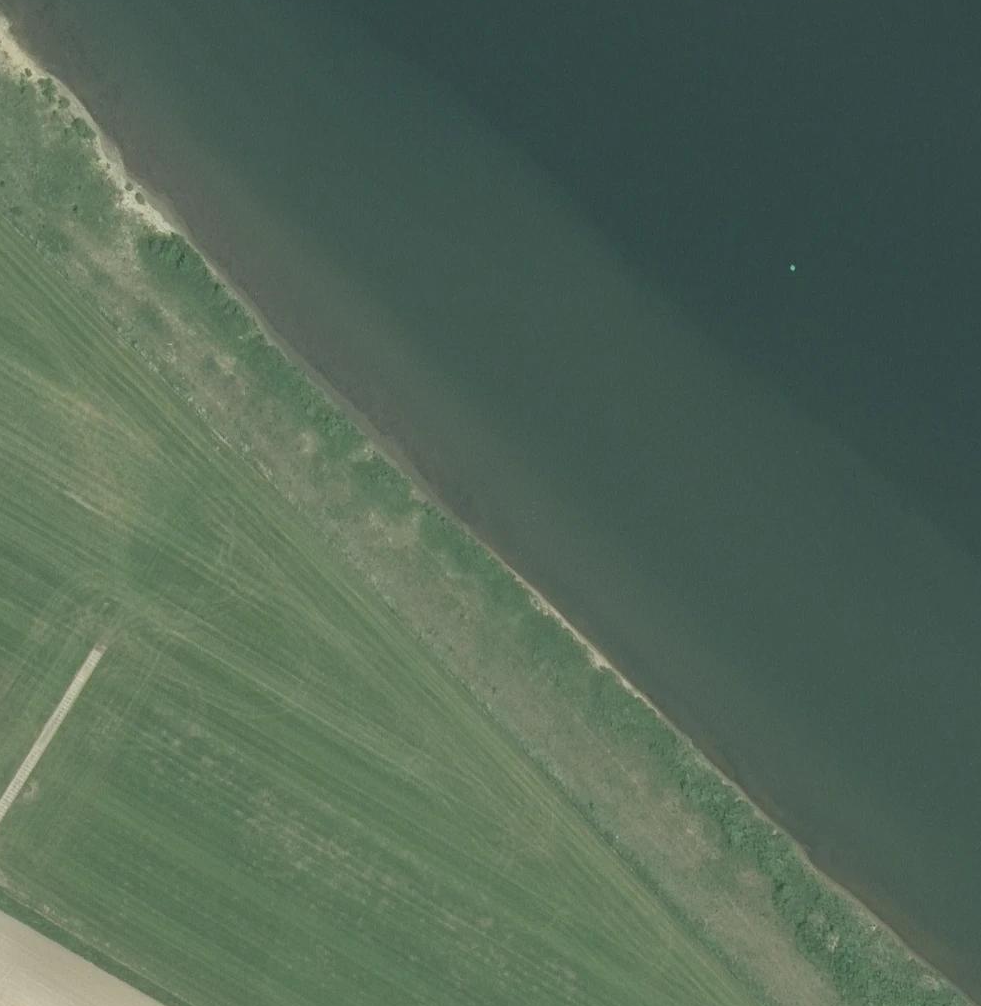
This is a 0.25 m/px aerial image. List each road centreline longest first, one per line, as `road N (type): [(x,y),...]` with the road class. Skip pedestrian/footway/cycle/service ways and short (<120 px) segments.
road 1 (track): [(102,644),(0,810)]

